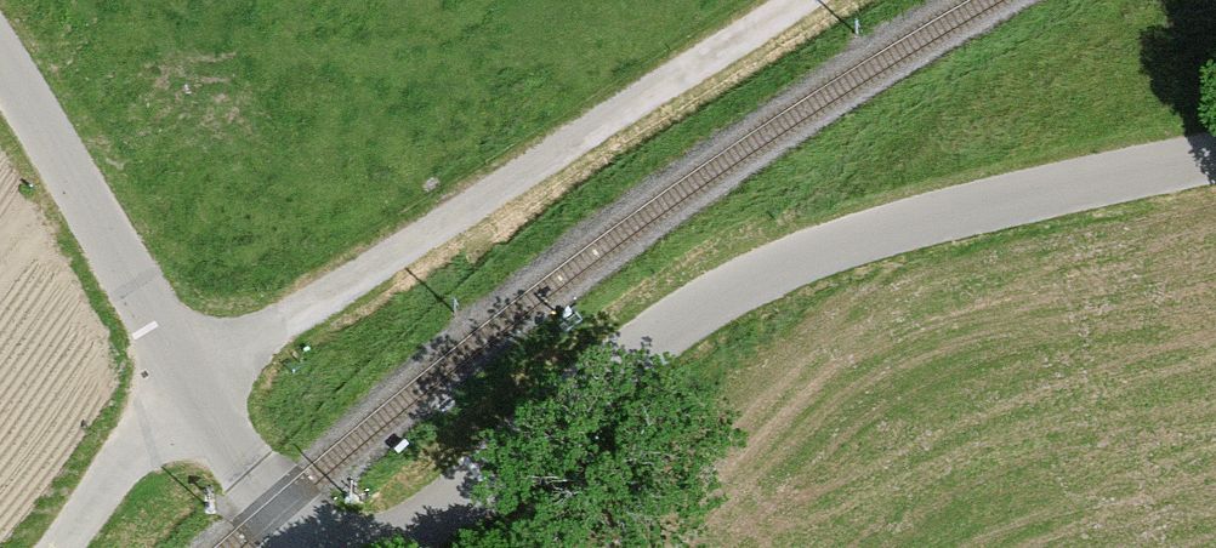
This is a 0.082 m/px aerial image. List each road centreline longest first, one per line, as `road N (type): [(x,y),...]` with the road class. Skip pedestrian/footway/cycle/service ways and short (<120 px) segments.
road 1 (unclassified): [(1215,162),(995,201),(709,307),(428,507),(343,547)]
road 2 (track): [(57,547),(156,421),(229,352),(368,278),(806,0)]
road 3 (unclassified): [(326,547),(210,419),(0,57)]

